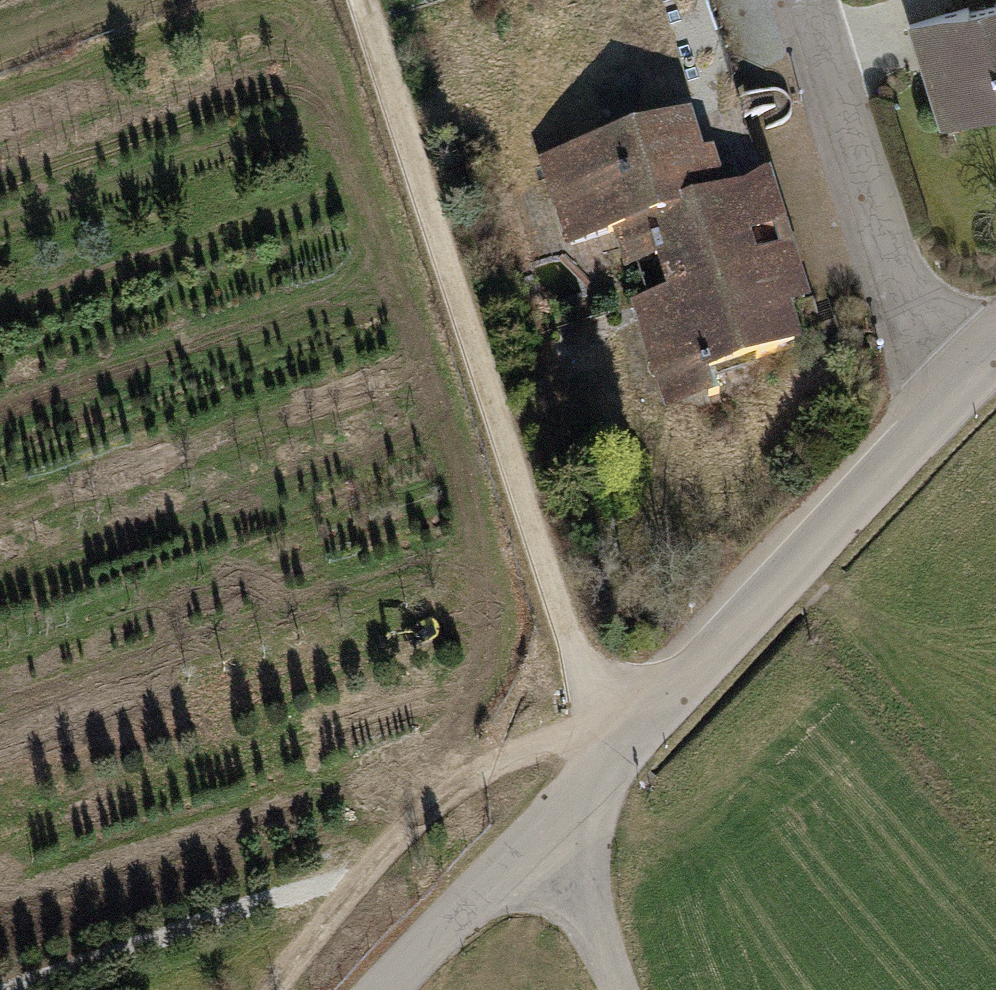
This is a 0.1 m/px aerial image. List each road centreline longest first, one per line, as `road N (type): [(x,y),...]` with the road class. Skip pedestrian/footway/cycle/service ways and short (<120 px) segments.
road 1 (track): [(265,989),(387,856),(519,756),(625,721),(584,659),(365,0)]
road 2 (unclassified): [(970,370),(625,721),(534,834),(385,989)]
road 3 (residential): [(970,370),(898,289),(807,0)]
road 4 (track): [(155,0),(0,56)]

